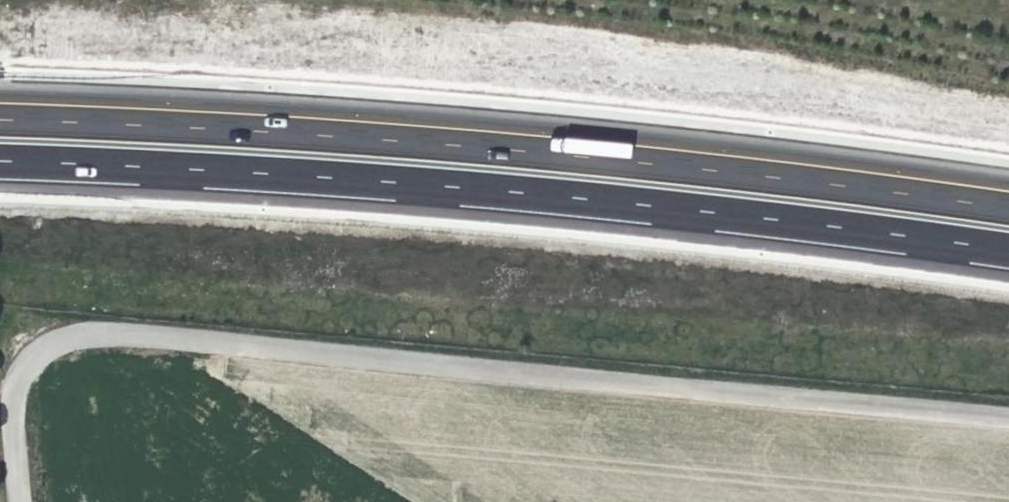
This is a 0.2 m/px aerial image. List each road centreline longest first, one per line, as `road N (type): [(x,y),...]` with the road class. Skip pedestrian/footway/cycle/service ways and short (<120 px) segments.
road 1 (motorway): [(0,162),(219,168),(522,192),(1008,254)]
road 2 (motorway): [(1008,205),(523,145),(212,120),(0,118)]
road 3 (track): [(1008,417),(114,336)]
road 4 (unclassified): [(114,336),(63,338),(30,350),(10,389),(19,501)]

